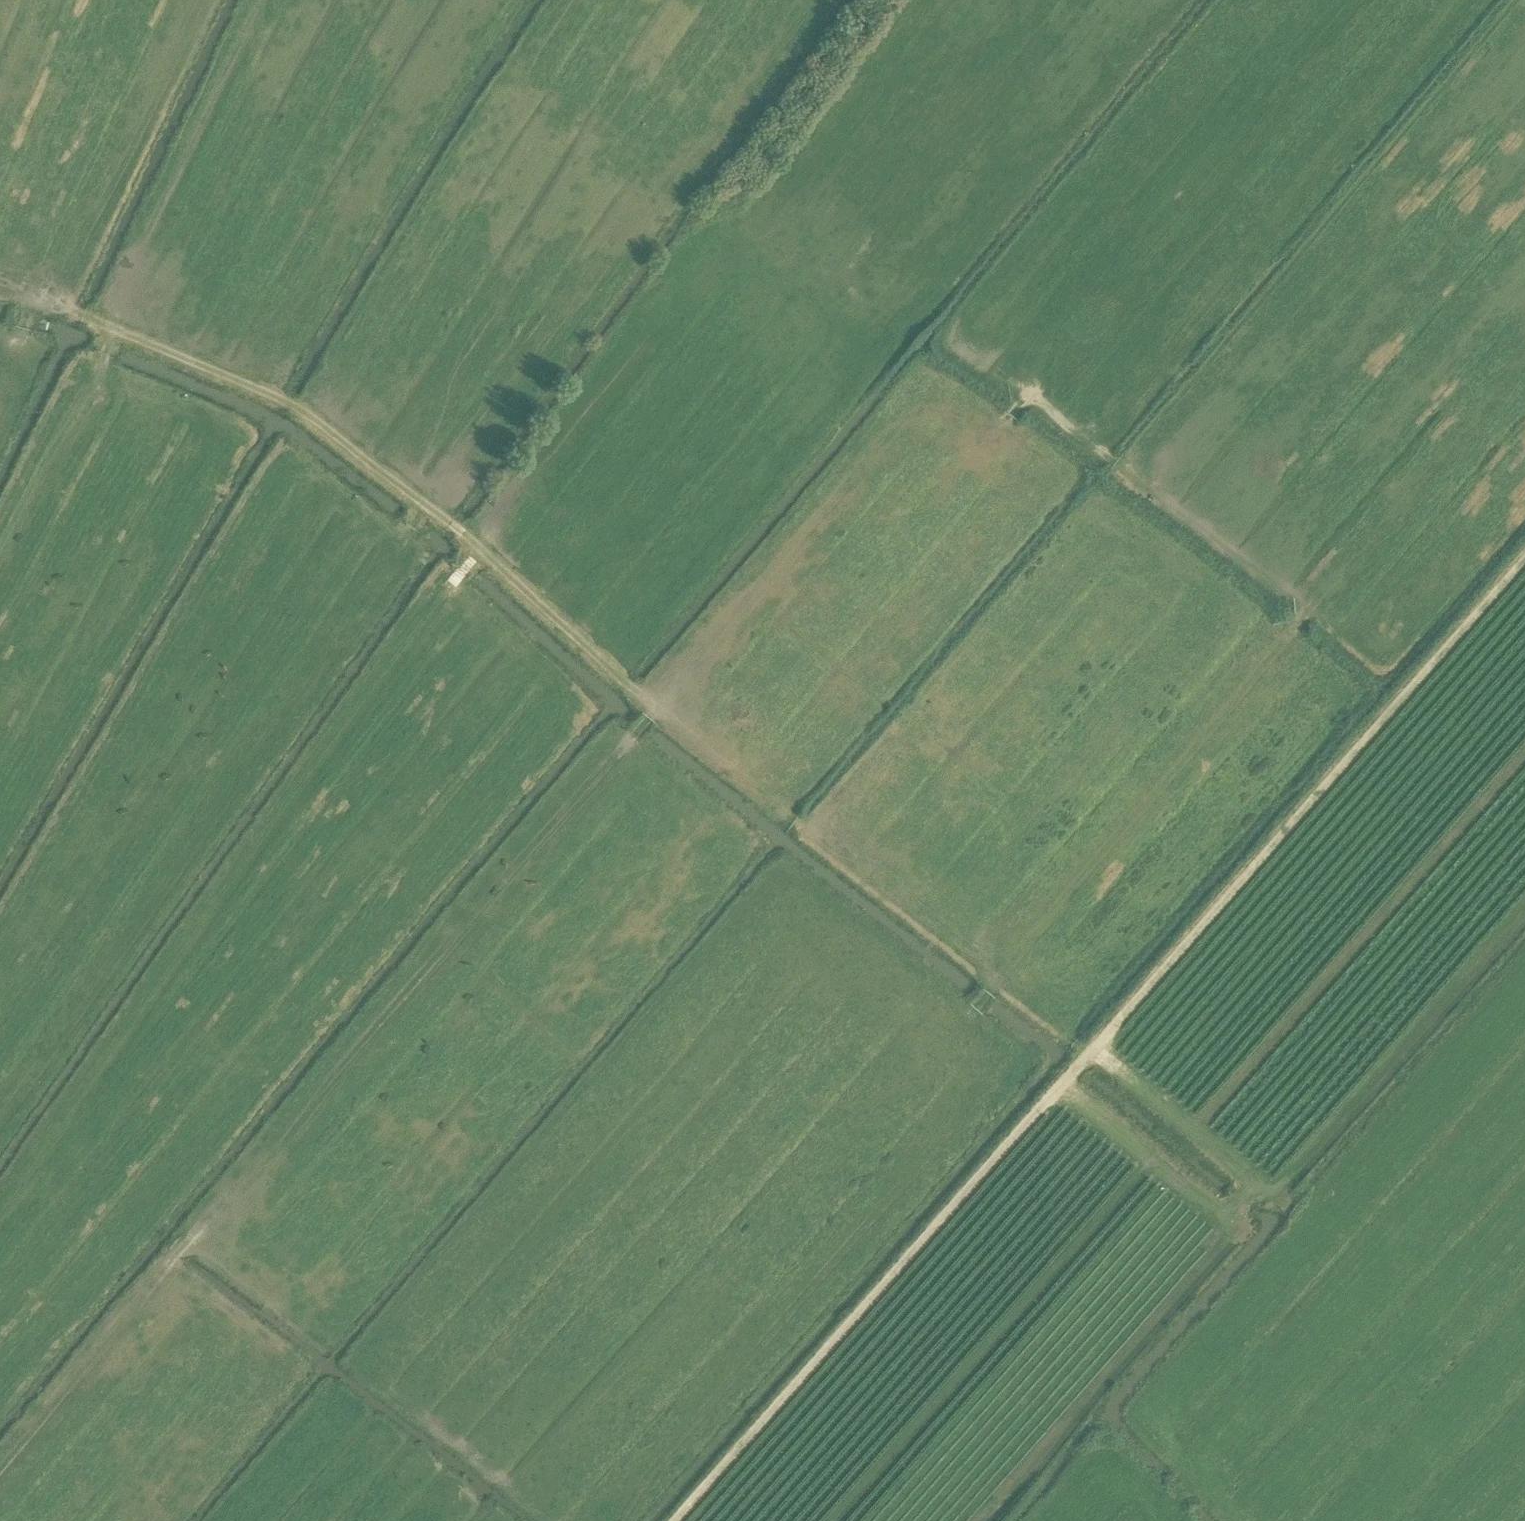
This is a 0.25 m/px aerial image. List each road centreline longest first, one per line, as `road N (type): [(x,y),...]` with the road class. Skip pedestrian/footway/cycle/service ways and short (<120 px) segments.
road 1 (track): [(1289,637),(1313,609),(1032,391),(996,436),(948,414),(918,413),(656,709),(443,515),(305,410),(161,345),(0,290)]
road 2 (track): [(656,709),(178,1252),(0,1479)]

